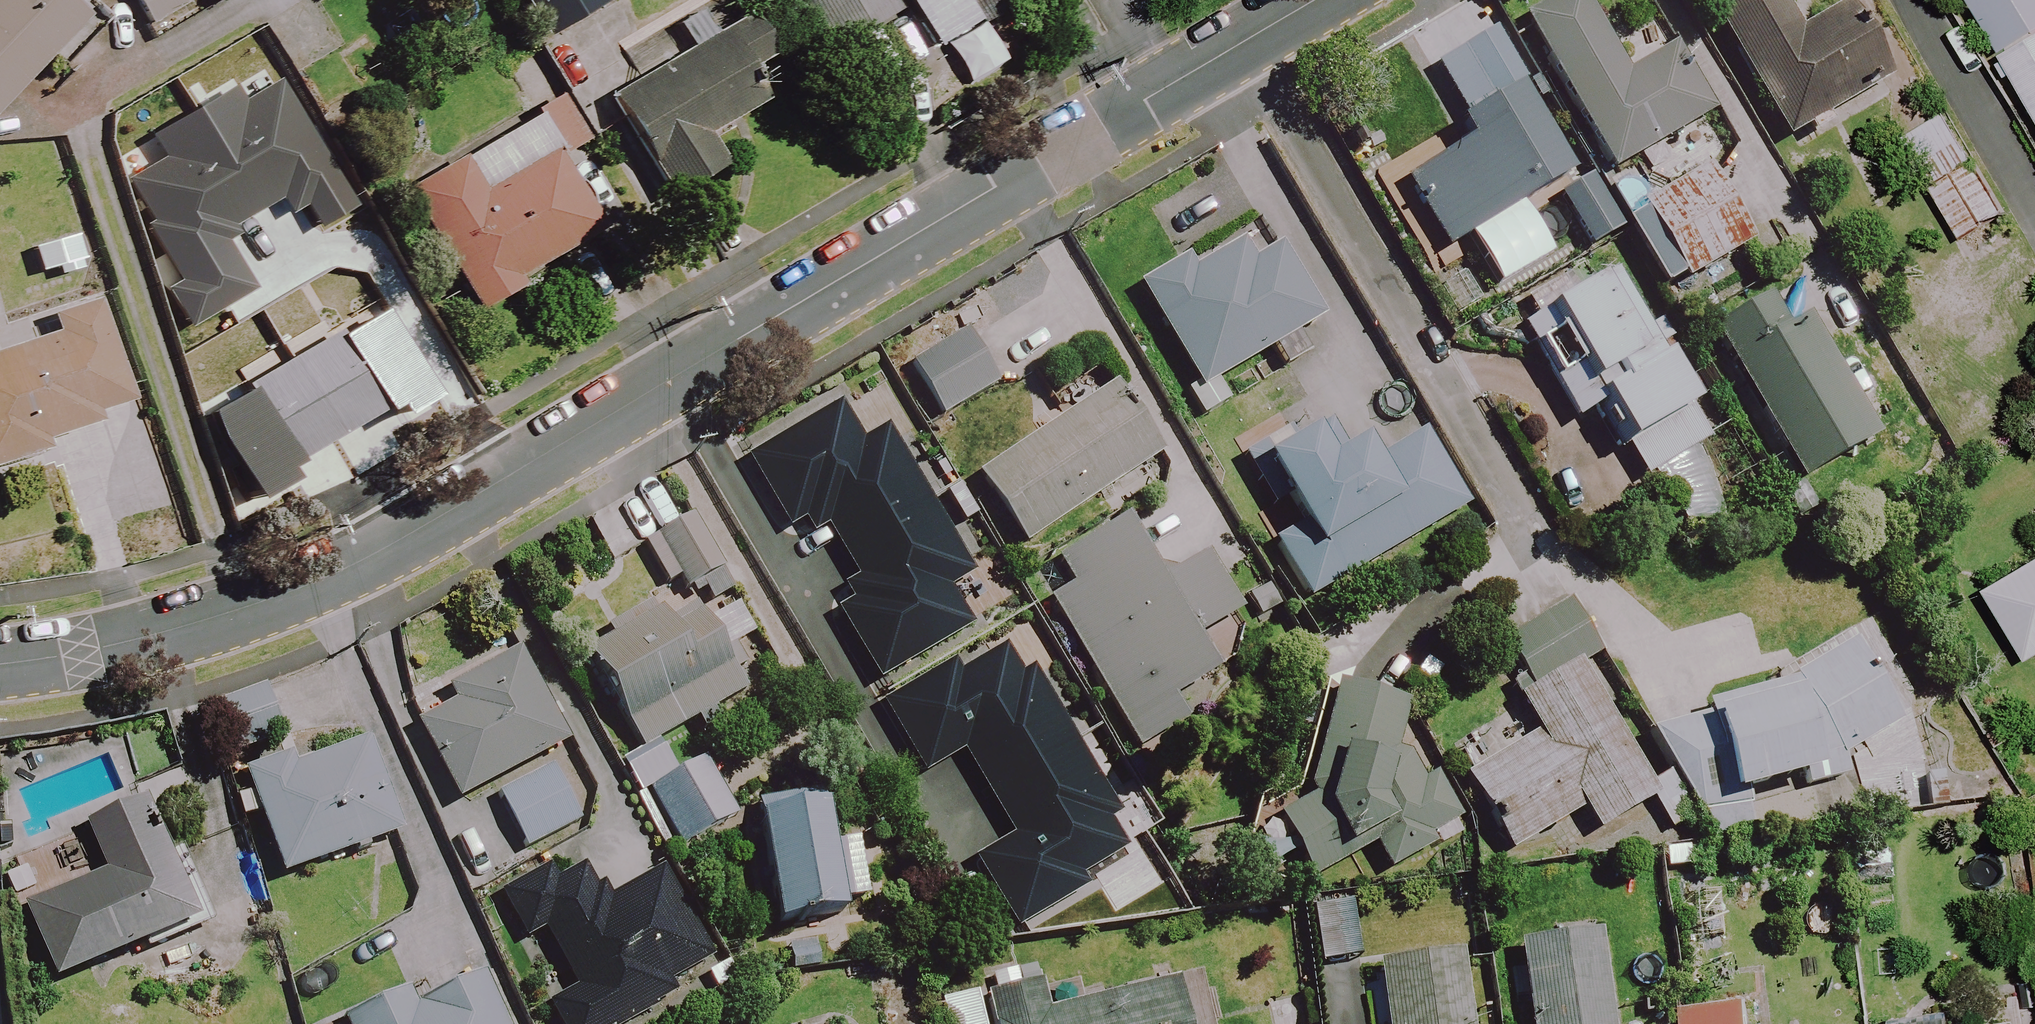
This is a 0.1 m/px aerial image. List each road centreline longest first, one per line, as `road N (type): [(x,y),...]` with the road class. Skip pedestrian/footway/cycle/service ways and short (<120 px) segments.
road 1 (residential): [(1319,0),(408,537),(281,596),(83,652),(0,662)]

